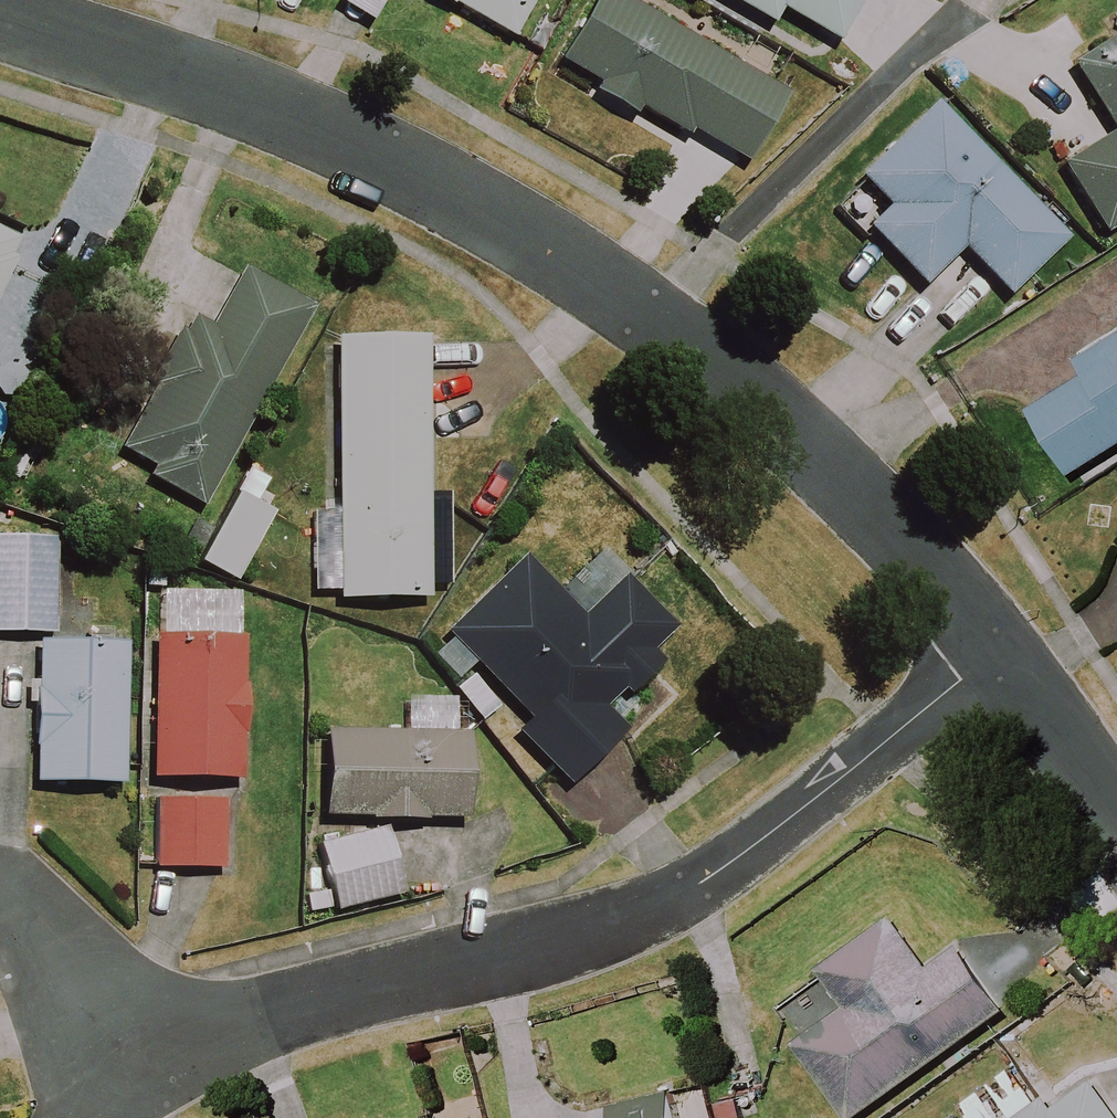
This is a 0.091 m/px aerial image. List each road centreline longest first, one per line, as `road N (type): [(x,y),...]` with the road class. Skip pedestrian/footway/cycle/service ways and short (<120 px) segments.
road 1 (residential): [(994,654),(889,528),(764,408),(557,255),(353,140),(168,67),(0,16)]
road 2 (residential): [(12,916),(112,1073),(237,1027),(554,948),(659,910),(994,654)]
road 3 (residential): [(1116,830),(994,654)]

